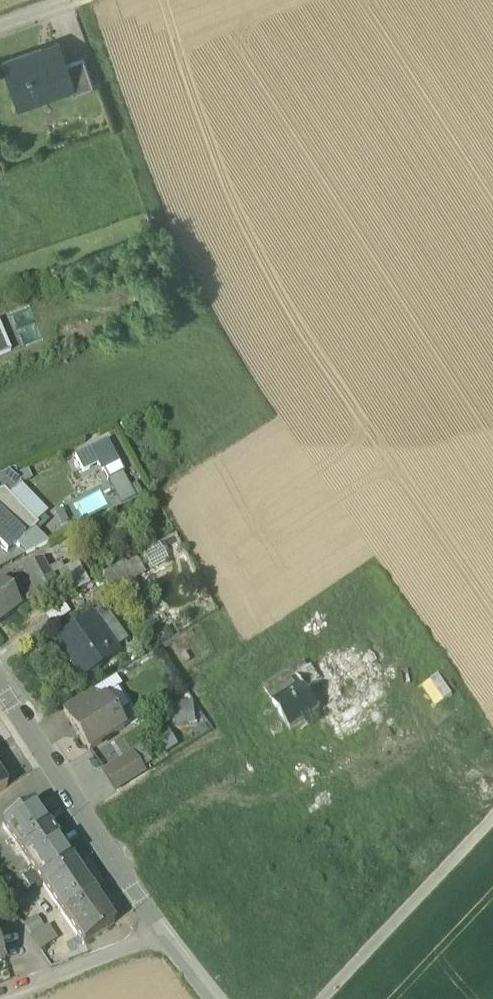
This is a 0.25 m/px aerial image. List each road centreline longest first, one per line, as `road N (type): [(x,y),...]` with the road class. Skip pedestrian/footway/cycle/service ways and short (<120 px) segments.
road 1 (residential): [(213,998),(159,932),(0,689)]
road 2 (track): [(318,998),(492,814)]

